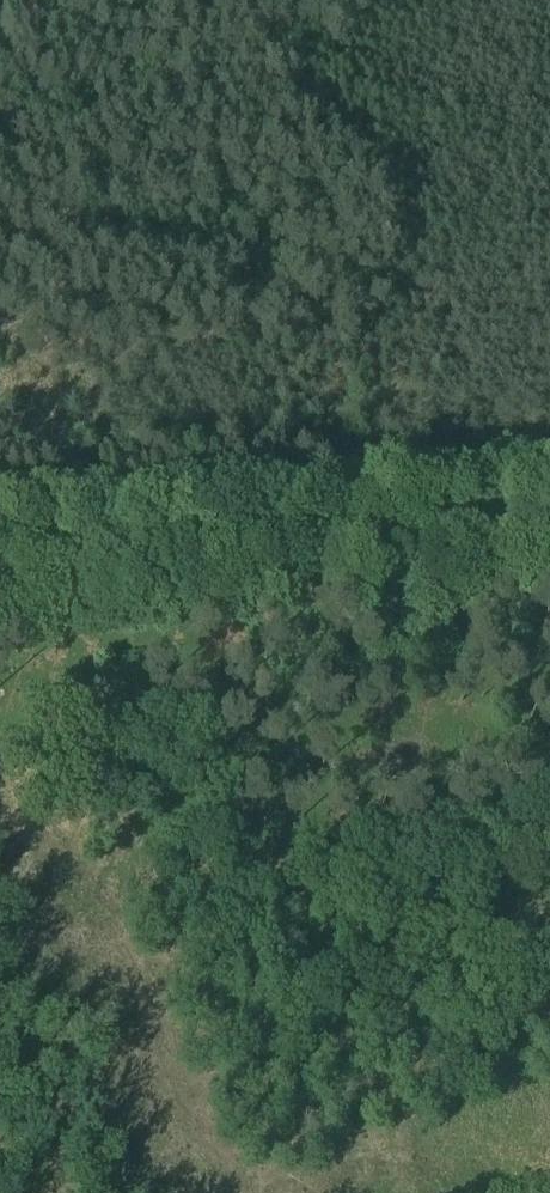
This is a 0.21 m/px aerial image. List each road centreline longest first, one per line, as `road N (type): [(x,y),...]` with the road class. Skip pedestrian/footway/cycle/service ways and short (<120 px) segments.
road 1 (track): [(549,544),(0,581)]

